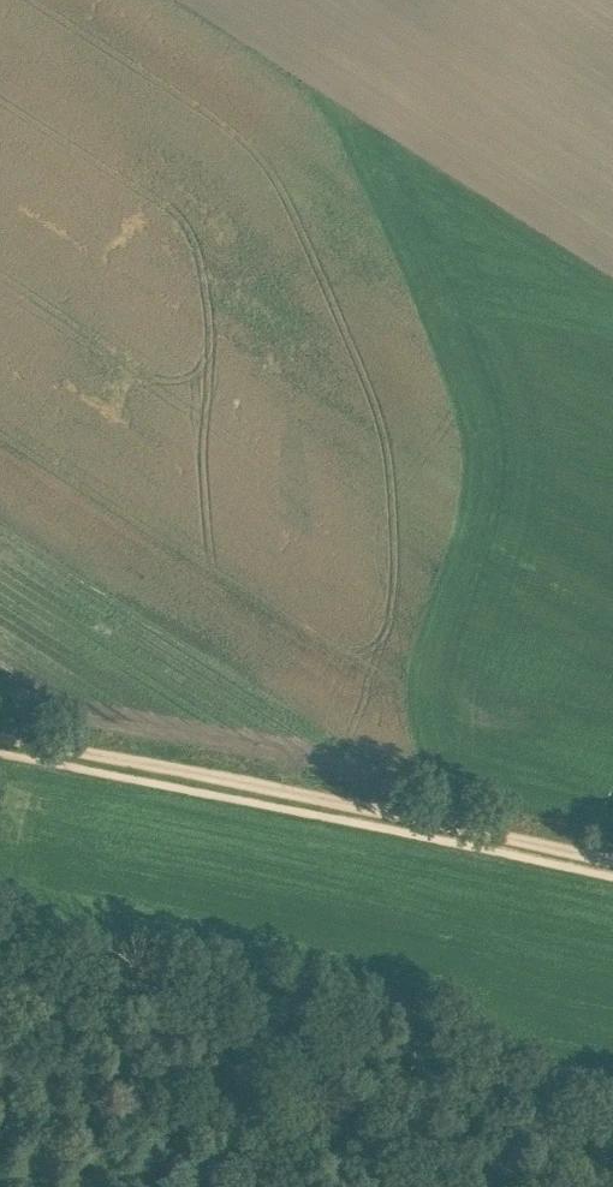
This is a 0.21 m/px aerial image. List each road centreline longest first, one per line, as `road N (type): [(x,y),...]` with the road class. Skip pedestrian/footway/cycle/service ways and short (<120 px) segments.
road 1 (track): [(0,732),(612,853)]

